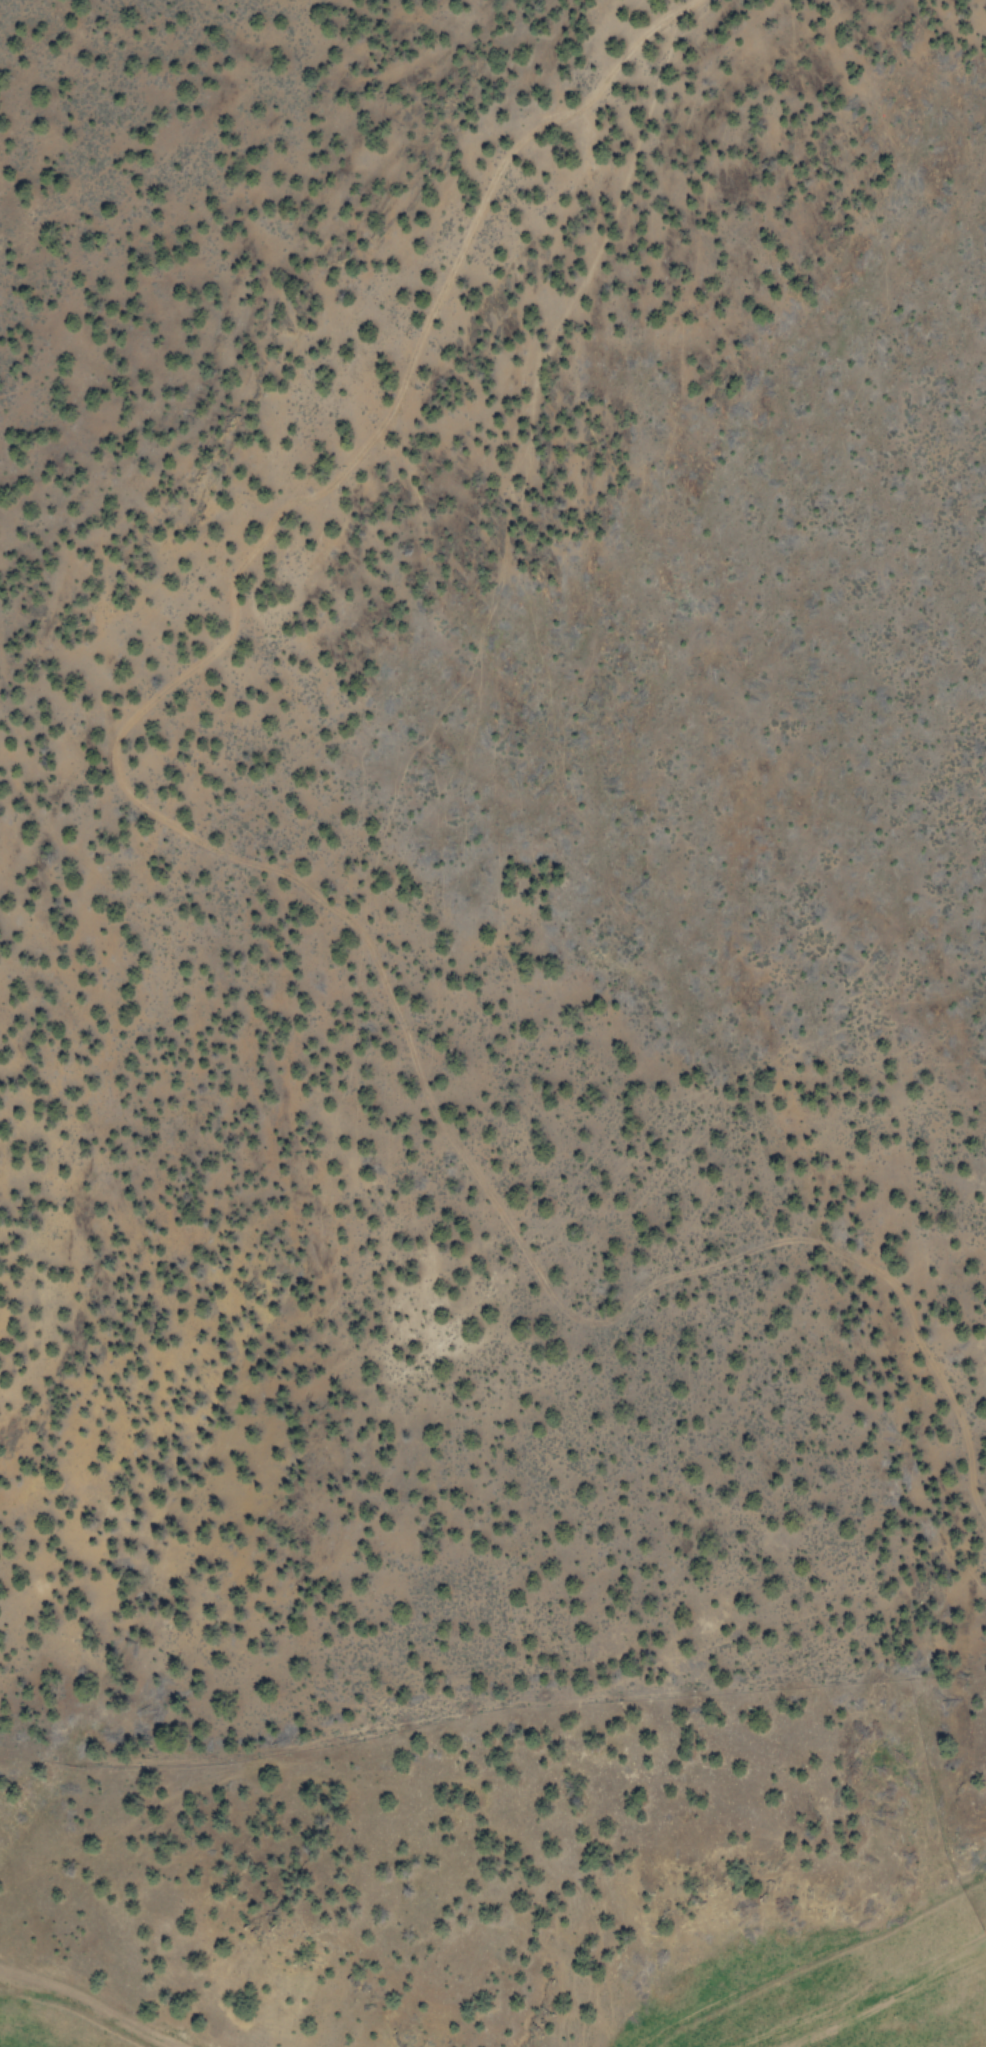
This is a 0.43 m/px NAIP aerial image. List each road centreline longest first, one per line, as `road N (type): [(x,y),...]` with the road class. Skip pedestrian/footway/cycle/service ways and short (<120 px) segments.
road 1 (residential): [(0,1960),(201,2046)]
road 2 (residential): [(854,2046),(985,1987)]

